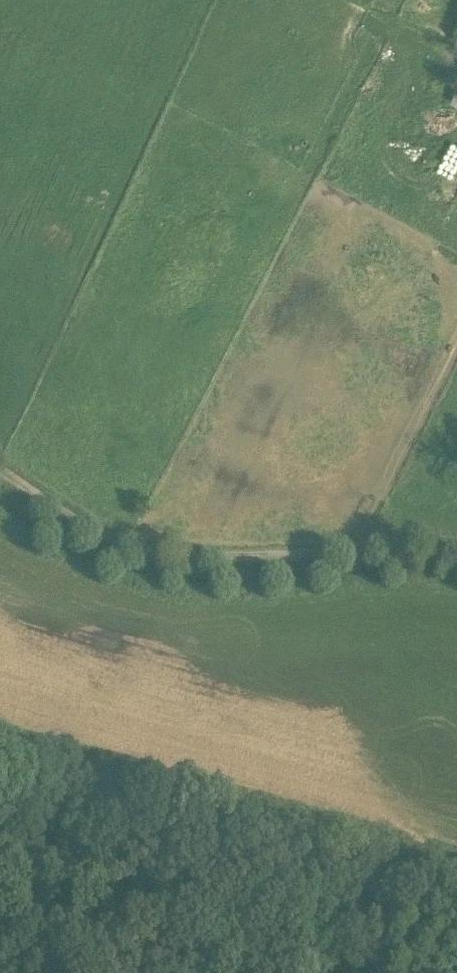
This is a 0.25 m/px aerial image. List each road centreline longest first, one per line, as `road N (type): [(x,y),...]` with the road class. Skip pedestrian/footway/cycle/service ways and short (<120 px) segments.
road 1 (track): [(0,481),(104,541),(161,557),(456,554)]

